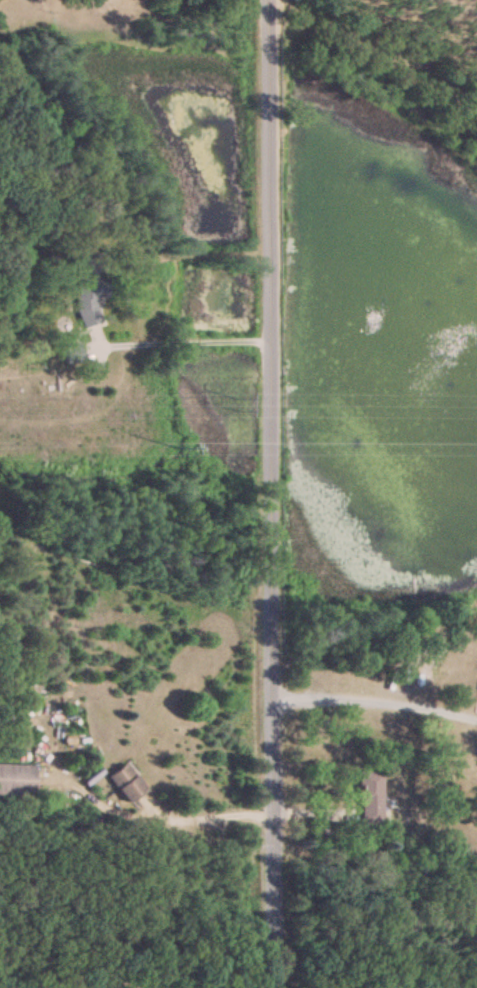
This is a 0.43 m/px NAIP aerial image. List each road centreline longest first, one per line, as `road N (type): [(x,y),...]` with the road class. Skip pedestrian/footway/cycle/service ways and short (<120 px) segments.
road 1 (residential): [(264,987),(263,0)]

